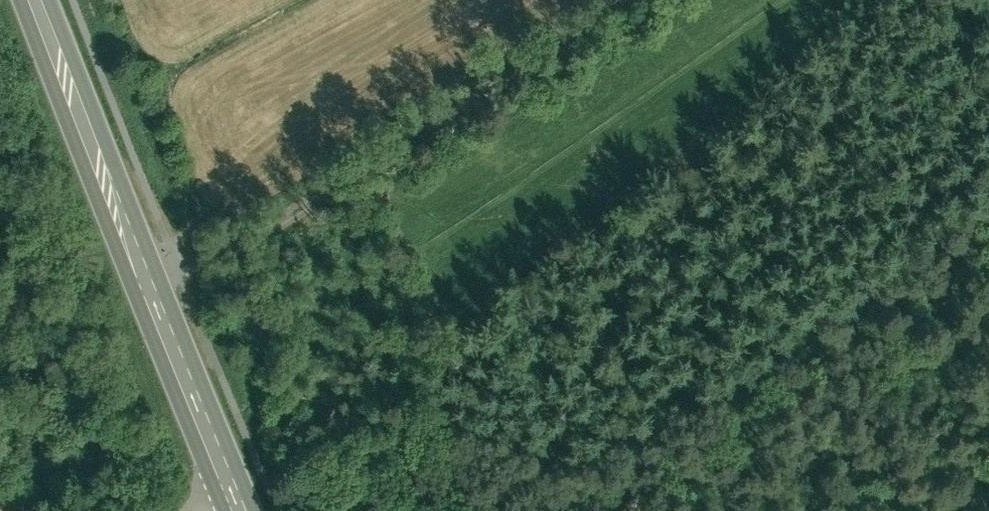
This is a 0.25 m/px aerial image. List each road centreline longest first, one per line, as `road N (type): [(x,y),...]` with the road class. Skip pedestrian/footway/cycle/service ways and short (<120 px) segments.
road 1 (primary): [(39,0),(243,498)]

